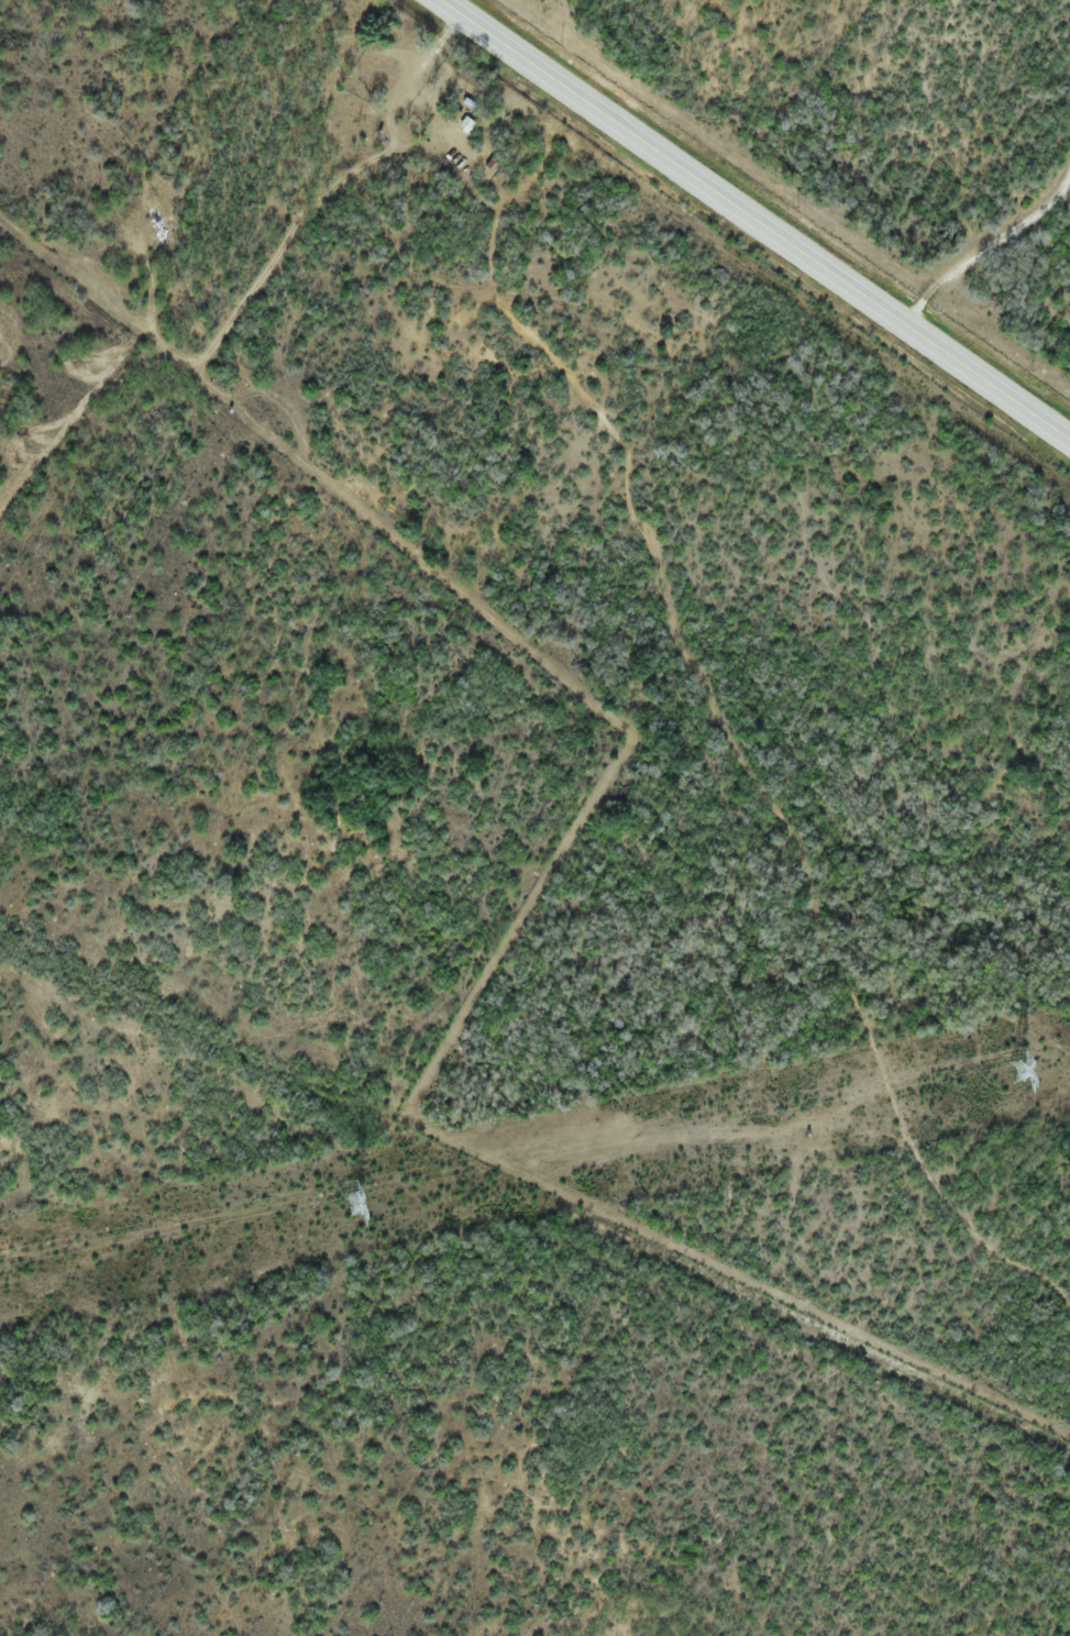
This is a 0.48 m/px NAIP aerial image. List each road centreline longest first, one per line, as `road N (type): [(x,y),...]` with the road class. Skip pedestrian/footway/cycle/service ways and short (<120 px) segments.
road 1 (primary): [(1069,432),(451,0)]

